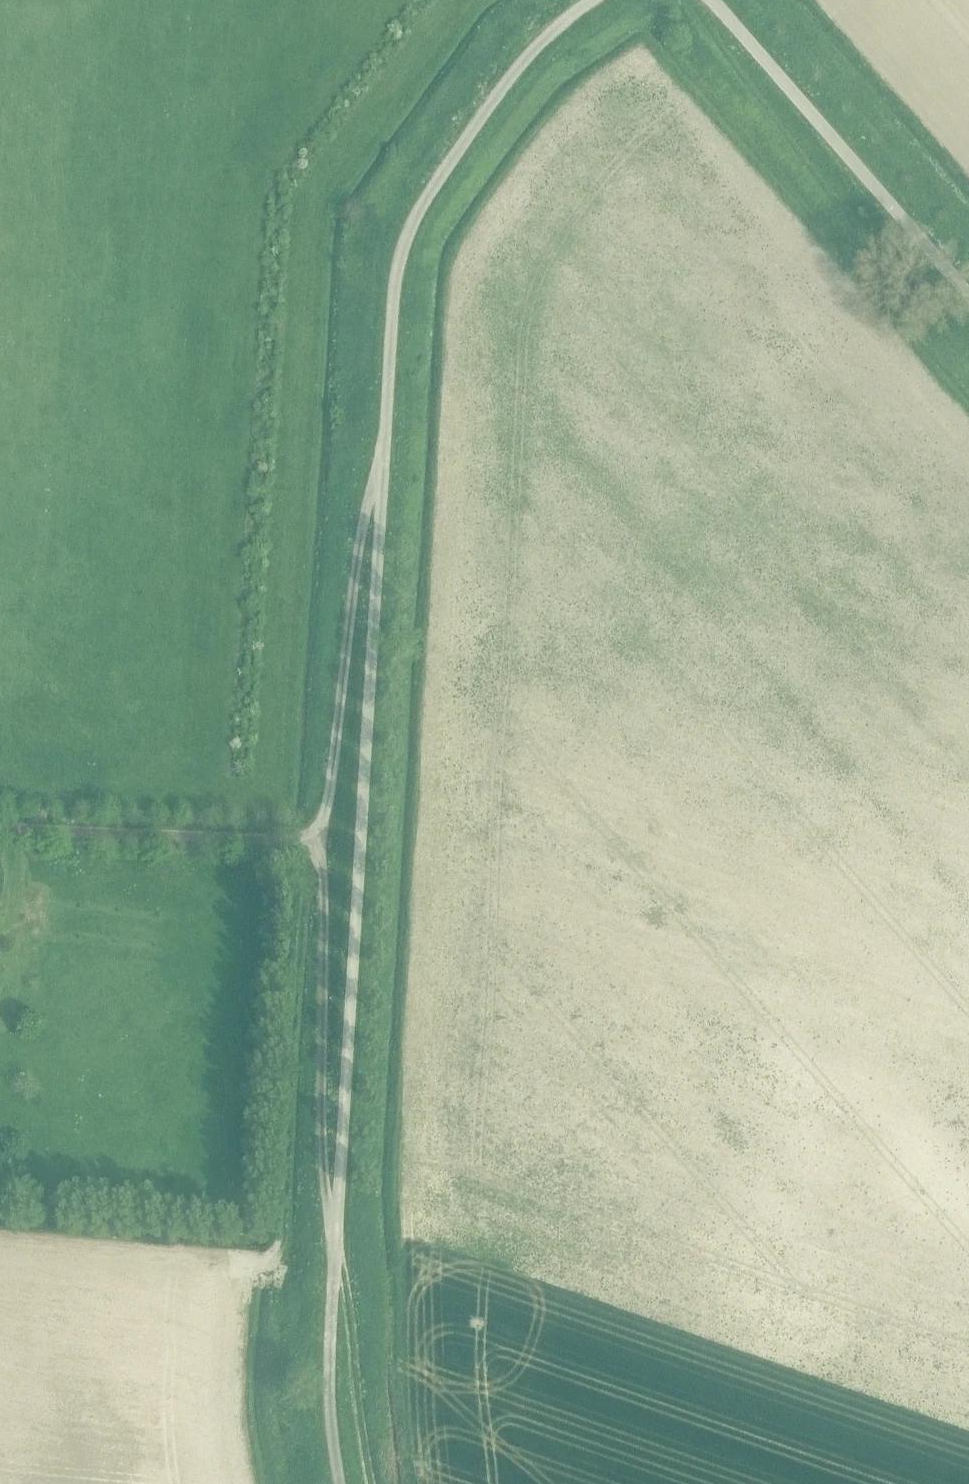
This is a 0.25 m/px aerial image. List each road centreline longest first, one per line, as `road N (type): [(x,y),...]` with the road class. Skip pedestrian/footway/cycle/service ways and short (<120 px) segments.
road 1 (unclassified): [(341,1483),(330,1417),(339,1195),(397,260),(411,220),(513,69),(590,0)]
road 2 (unclassified): [(968,294),(711,0)]

